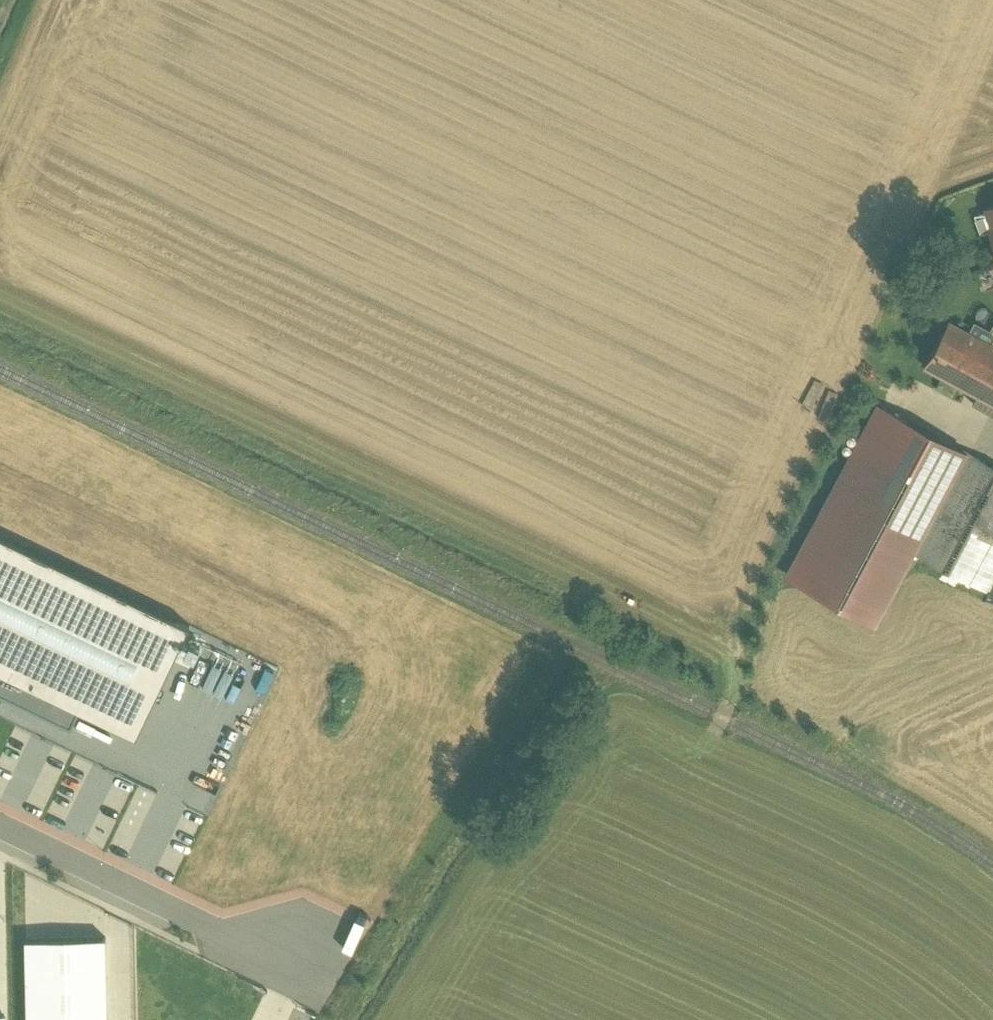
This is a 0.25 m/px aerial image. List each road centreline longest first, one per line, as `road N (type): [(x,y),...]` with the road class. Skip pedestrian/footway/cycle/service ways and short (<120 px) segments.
road 1 (residential): [(0,825),(213,928),(307,946)]

